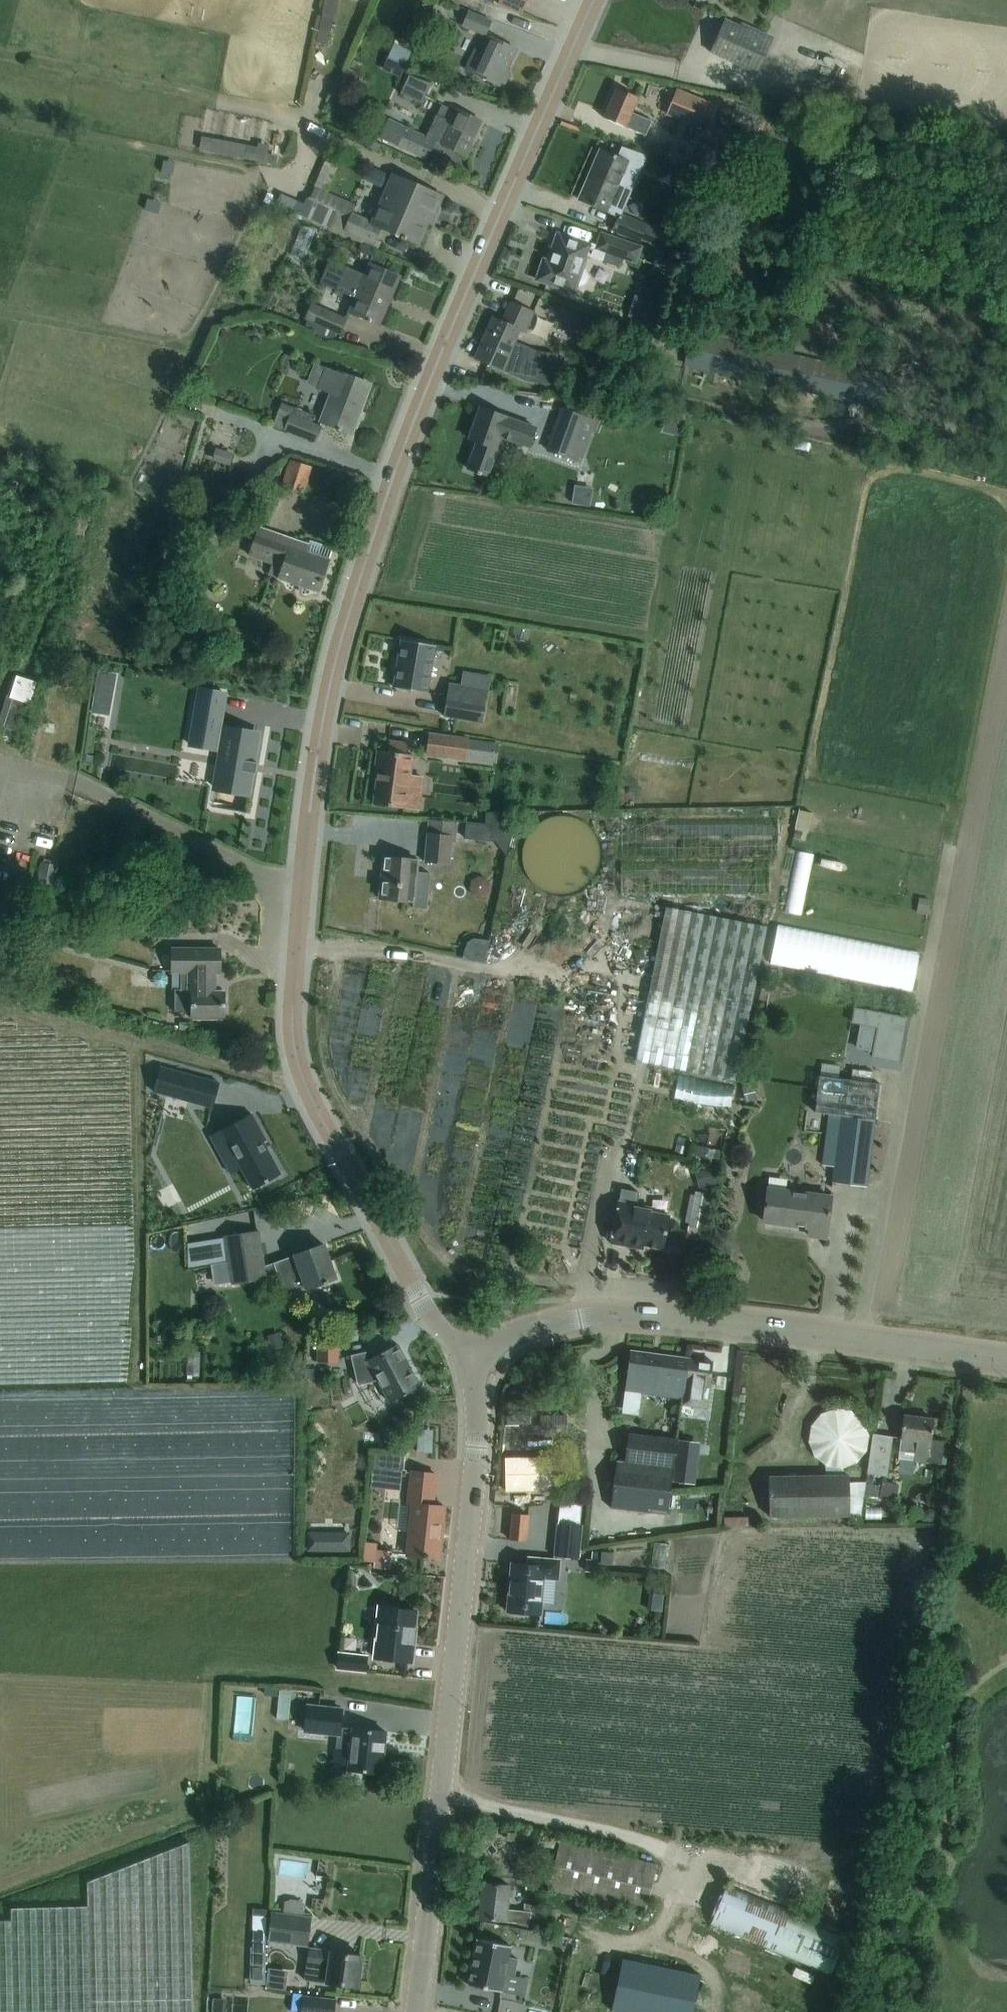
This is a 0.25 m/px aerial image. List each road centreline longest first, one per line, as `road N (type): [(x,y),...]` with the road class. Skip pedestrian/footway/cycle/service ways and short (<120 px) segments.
road 1 (tertiary): [(472,1359),(418,1299),(303,1077),(291,1021),(309,813),(348,614),(400,453),(595,0)]
road 2 (tertiary): [(421,2011),(476,1446),(472,1359)]
road 3 (unclassified): [(1006,1361),(624,1317),(519,1332),(472,1359)]
road 4 (track): [(303,1077),(0,1001)]

